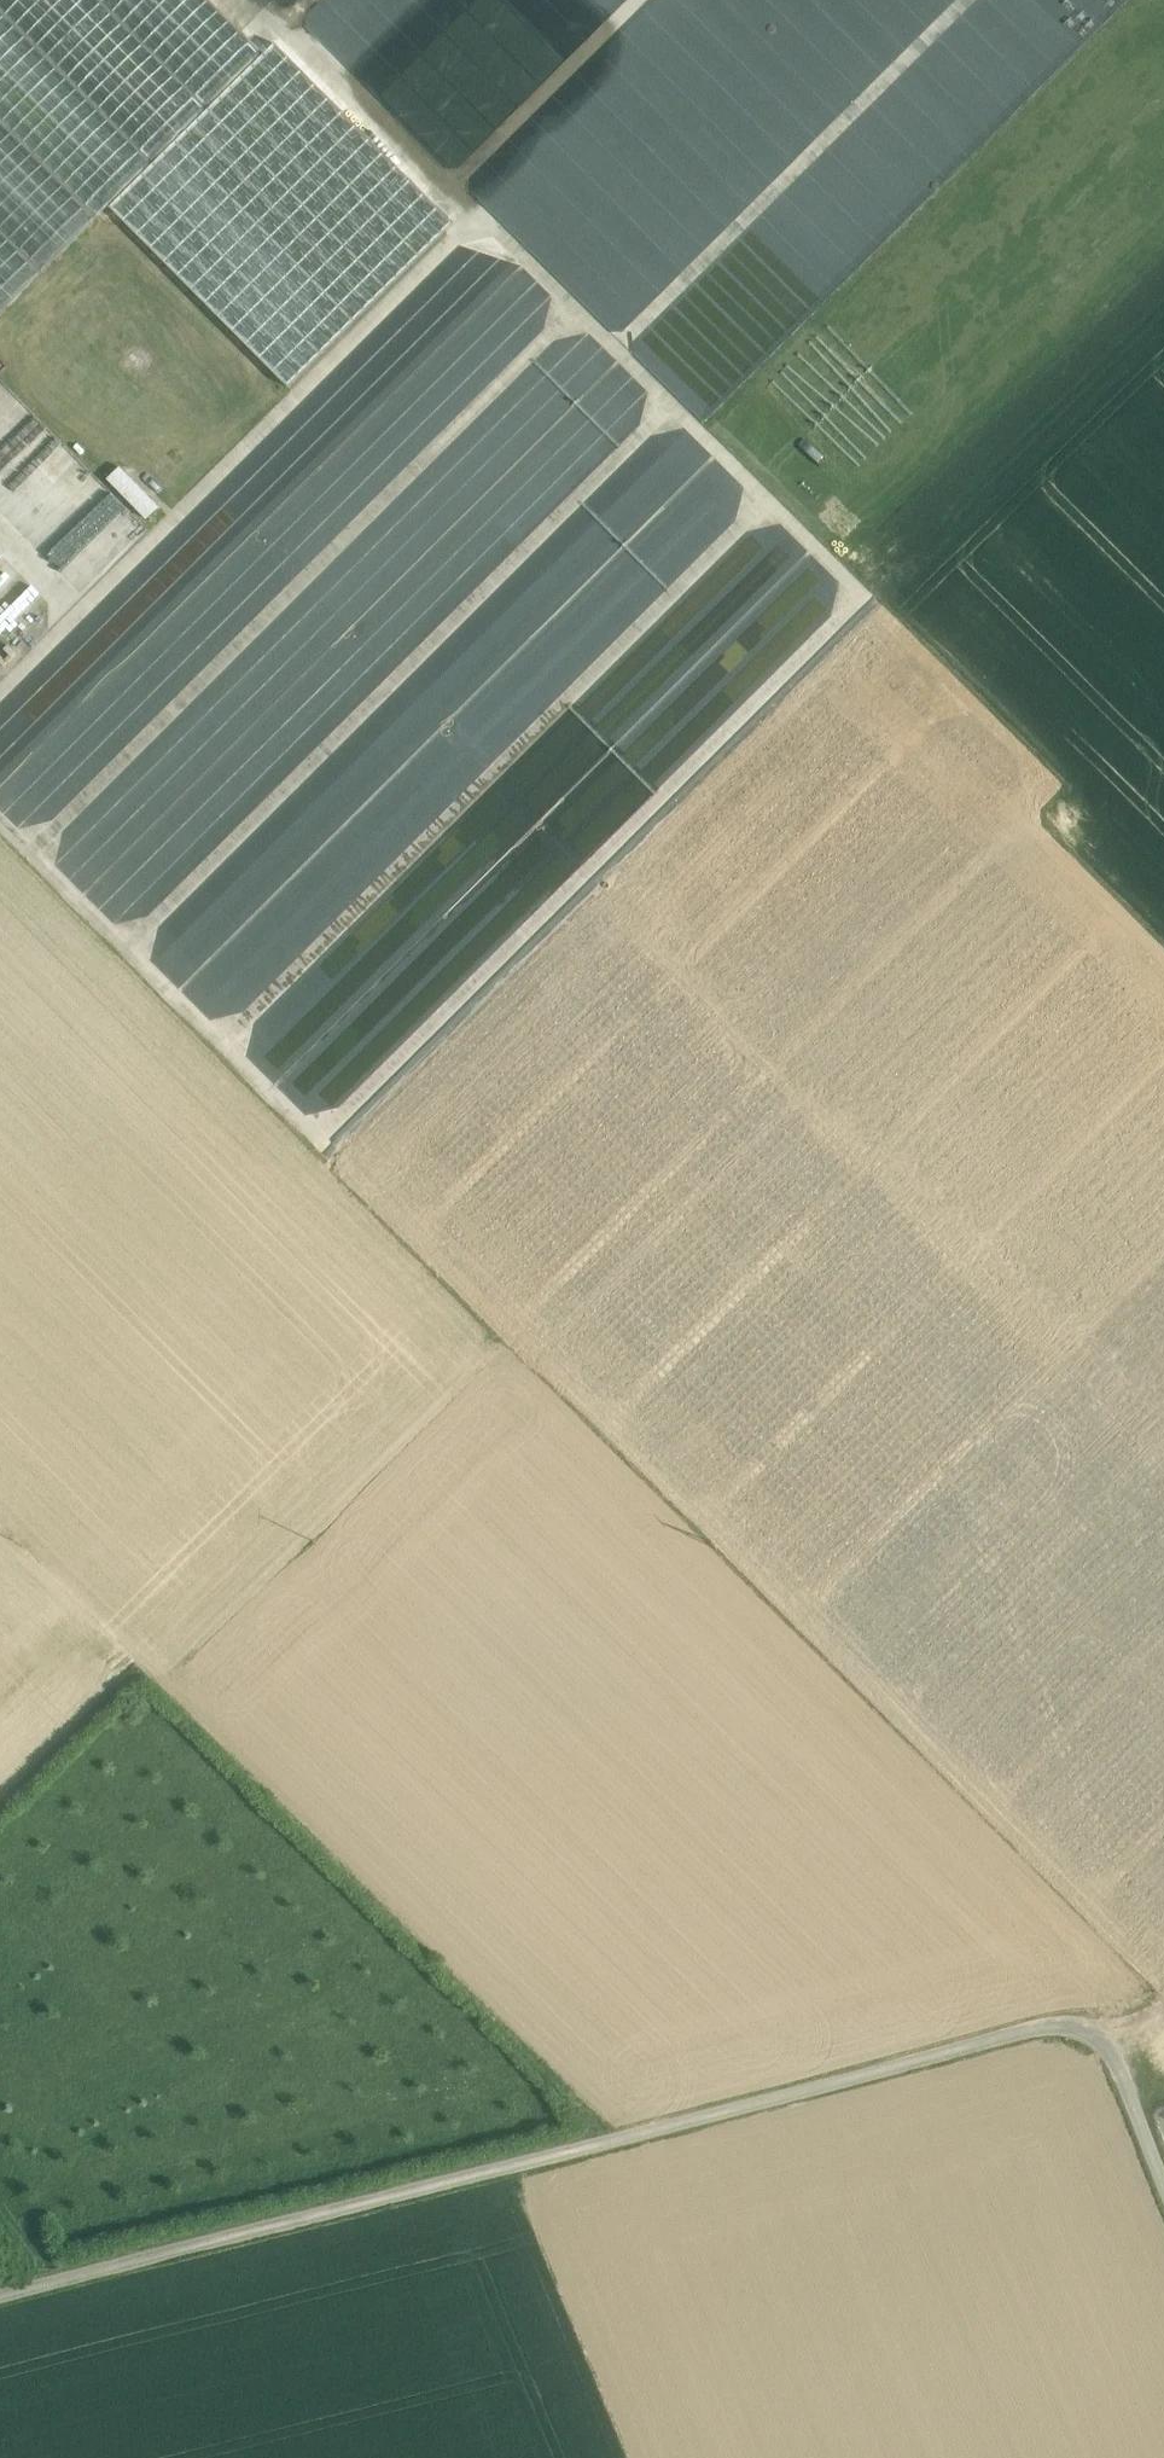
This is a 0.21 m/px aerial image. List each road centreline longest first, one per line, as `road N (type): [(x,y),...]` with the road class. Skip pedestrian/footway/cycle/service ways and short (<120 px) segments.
road 1 (unclassified): [(0,2293),(1081,2022),(1109,2036),(1127,2061),(1163,2159)]

